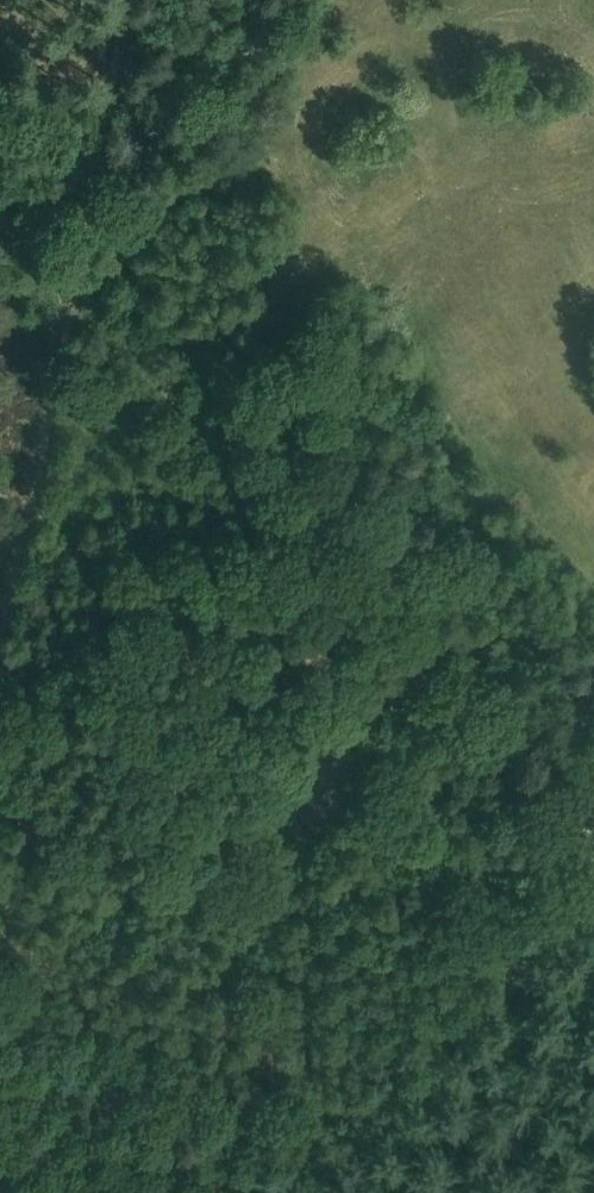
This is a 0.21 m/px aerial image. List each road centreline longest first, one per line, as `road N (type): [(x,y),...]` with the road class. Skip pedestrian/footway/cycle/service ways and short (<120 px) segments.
road 1 (track): [(0,491),(136,564),(164,656),(252,747),(285,803),(311,871),(409,941),(480,963),(544,994)]
road 2 (track): [(78,277),(567,825)]
road 3 (track): [(0,640),(78,277)]
road 4 (track): [(336,1192),(499,1037)]
road 5 (track): [(78,277),(113,77)]
road 6 (track): [(499,1037),(593,950)]

